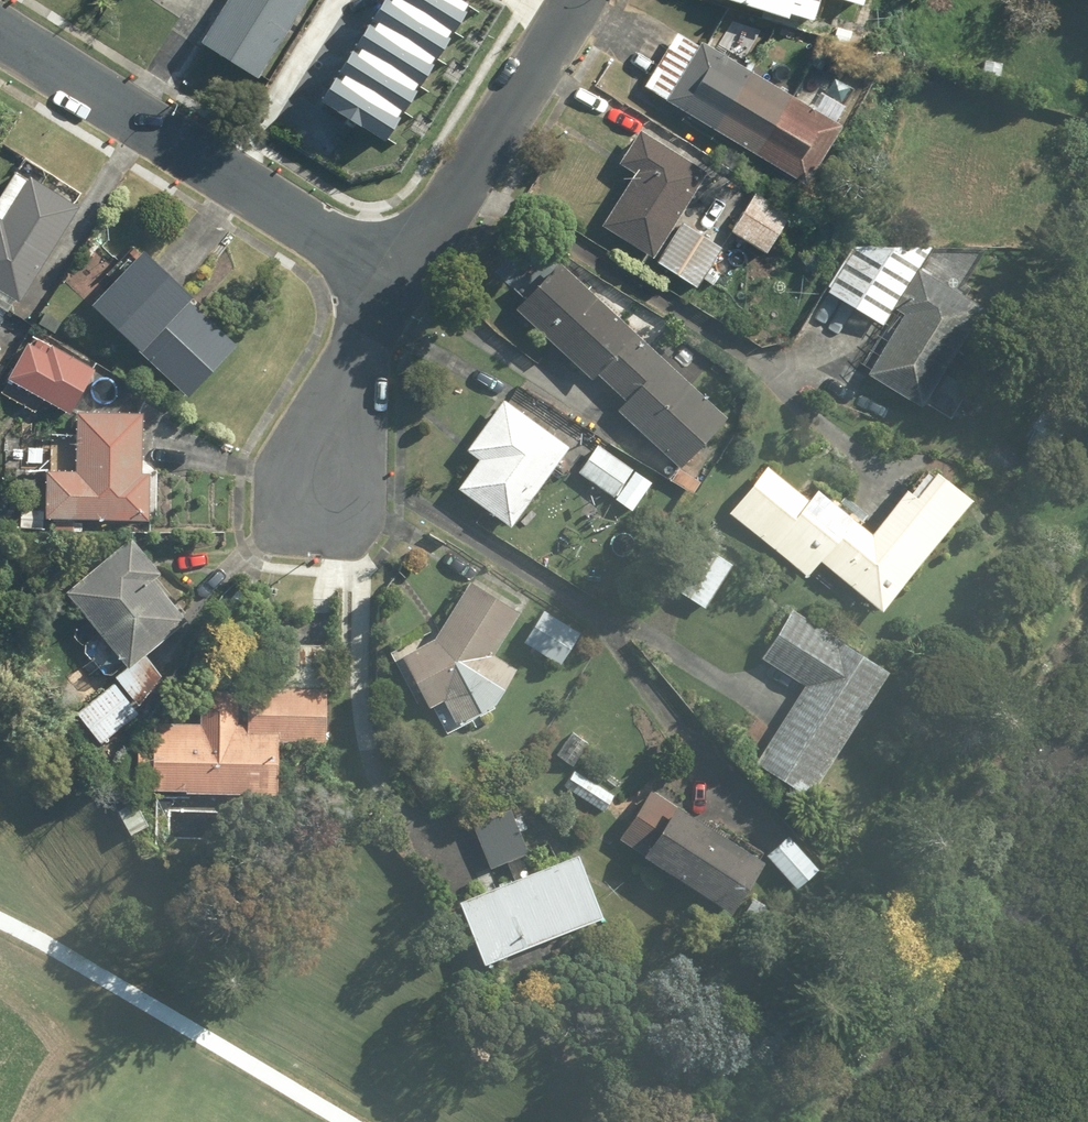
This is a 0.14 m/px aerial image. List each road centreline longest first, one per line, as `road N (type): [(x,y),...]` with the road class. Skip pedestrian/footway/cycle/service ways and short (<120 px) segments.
road 1 (residential): [(0,35),(399,285)]
road 2 (residential): [(399,285),(574,0)]
road 3 (residential): [(399,285),(321,499)]

